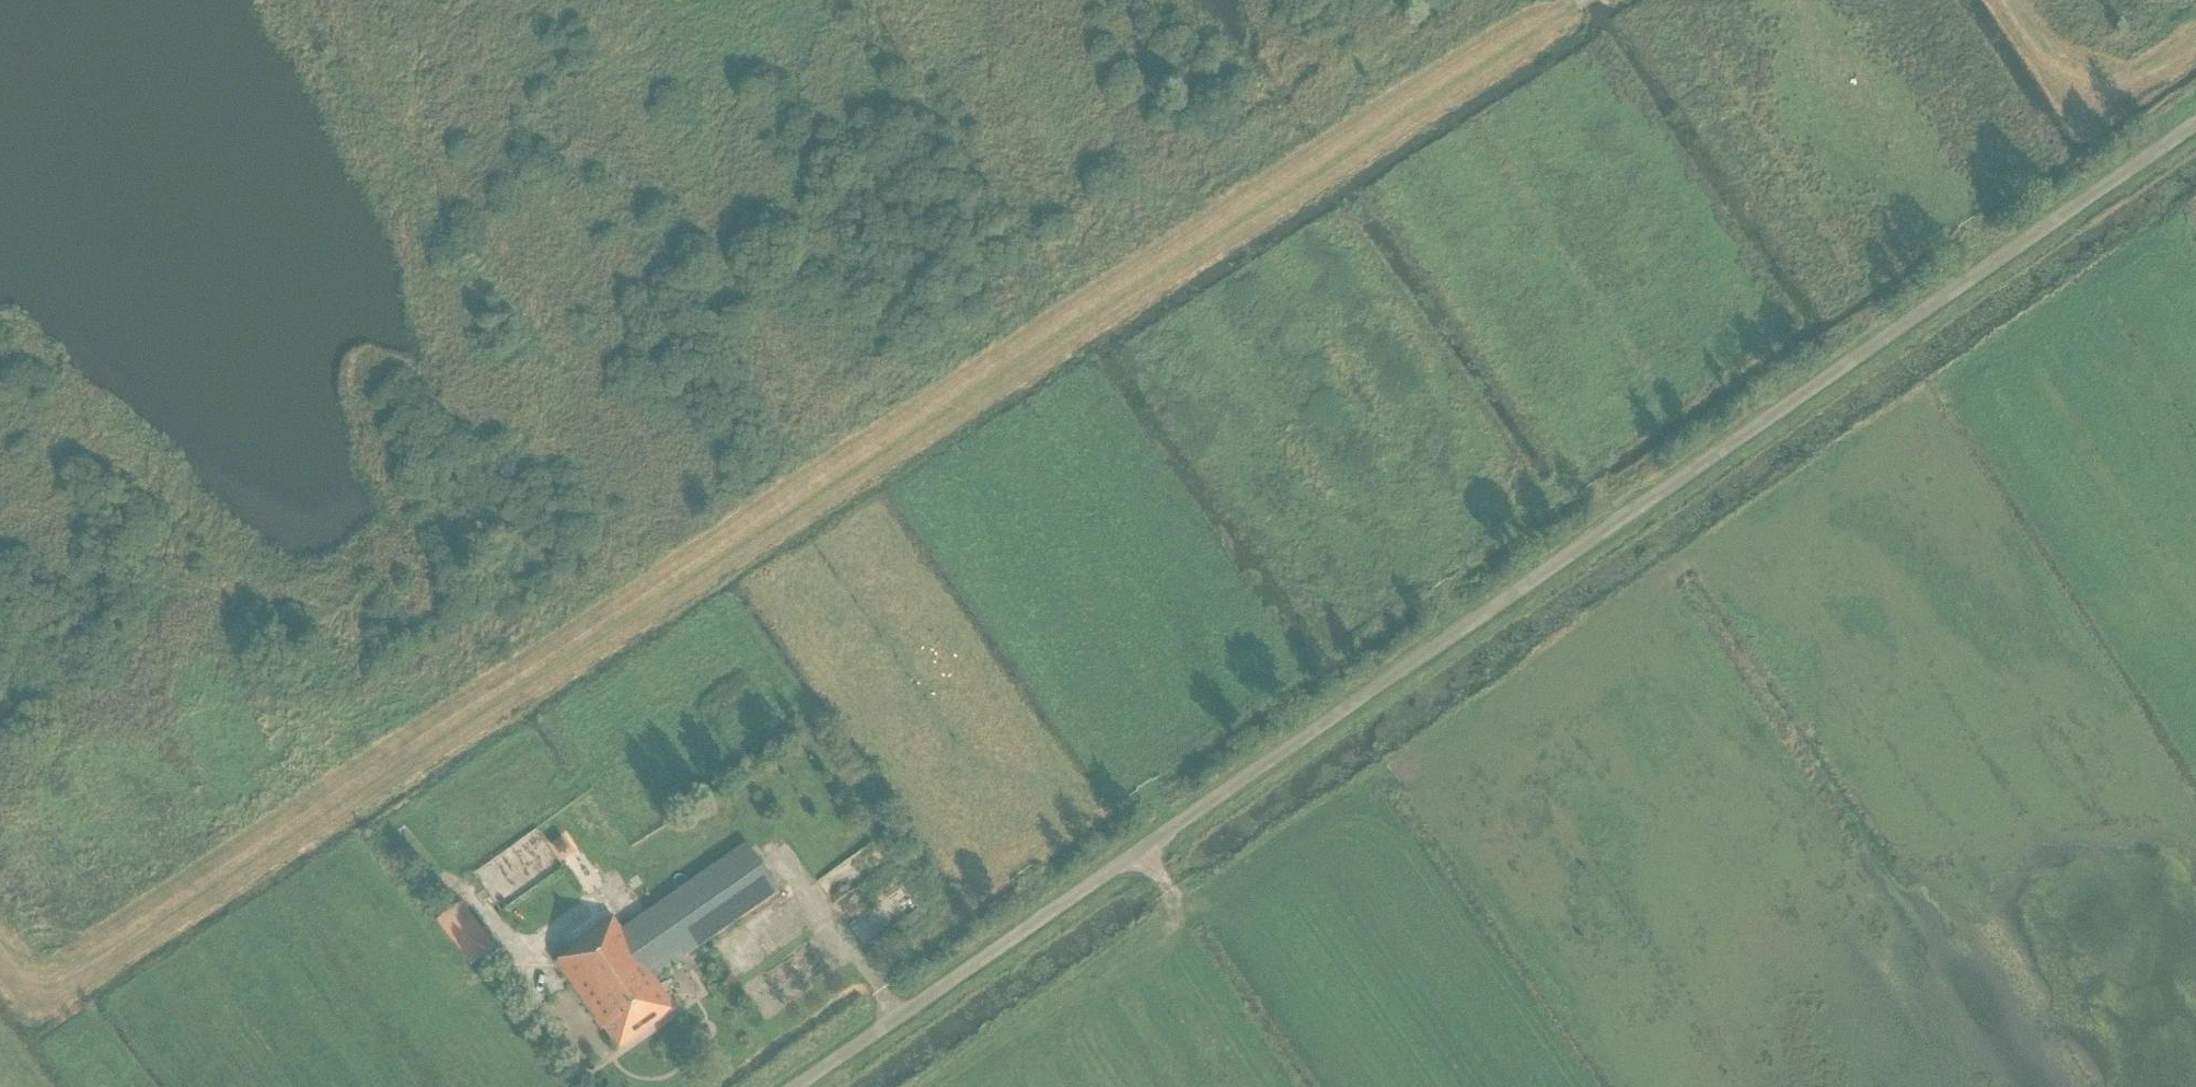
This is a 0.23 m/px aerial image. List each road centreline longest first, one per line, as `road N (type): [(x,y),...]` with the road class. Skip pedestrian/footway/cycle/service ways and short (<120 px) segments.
road 1 (unclassified): [(798,1086),(2195,121)]

